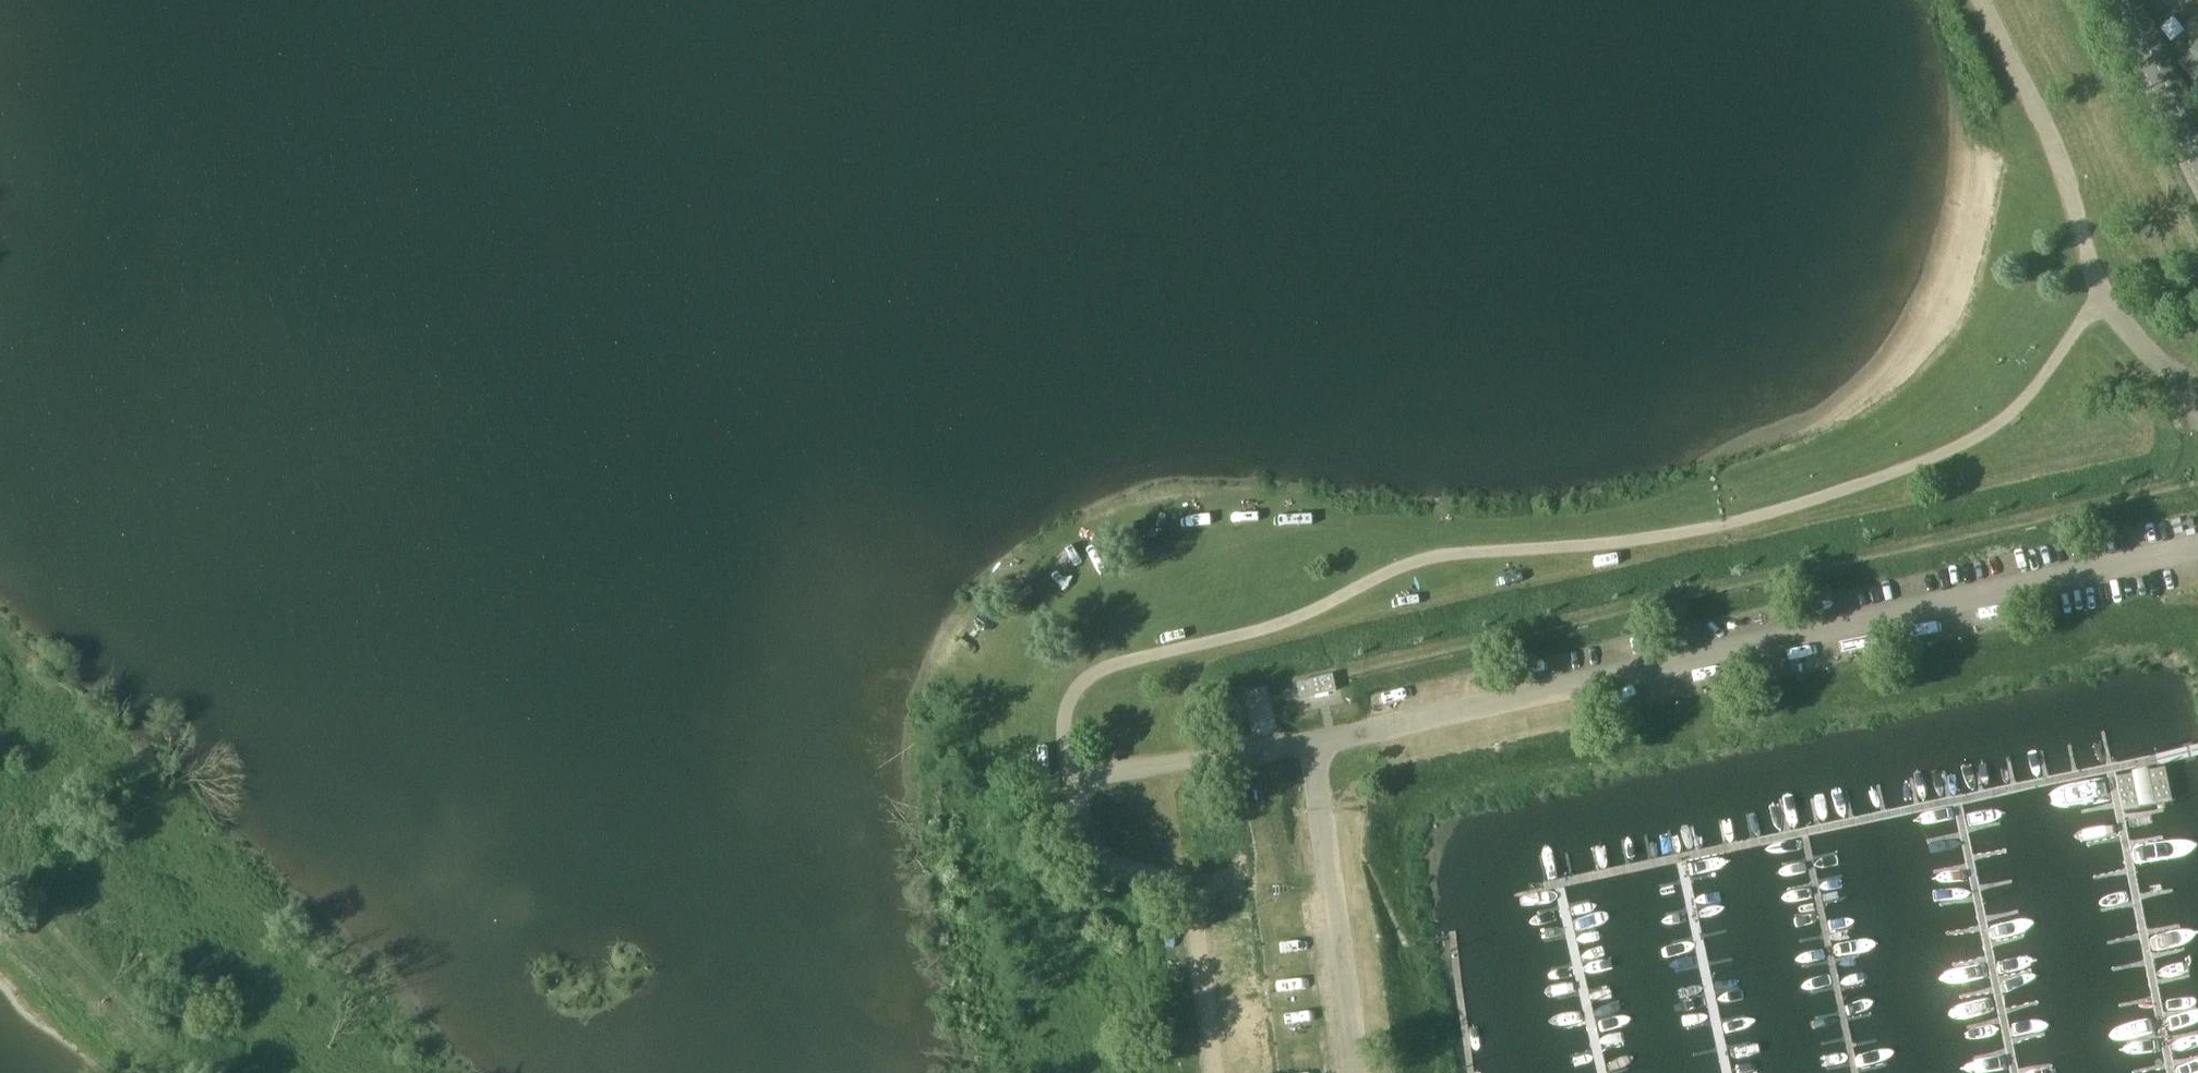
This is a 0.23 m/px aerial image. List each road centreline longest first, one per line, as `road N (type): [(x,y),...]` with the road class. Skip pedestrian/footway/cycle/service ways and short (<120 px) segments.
road 1 (track): [(0,880),(191,1072)]
road 2 (unclassified): [(2197,168),(2114,0)]

